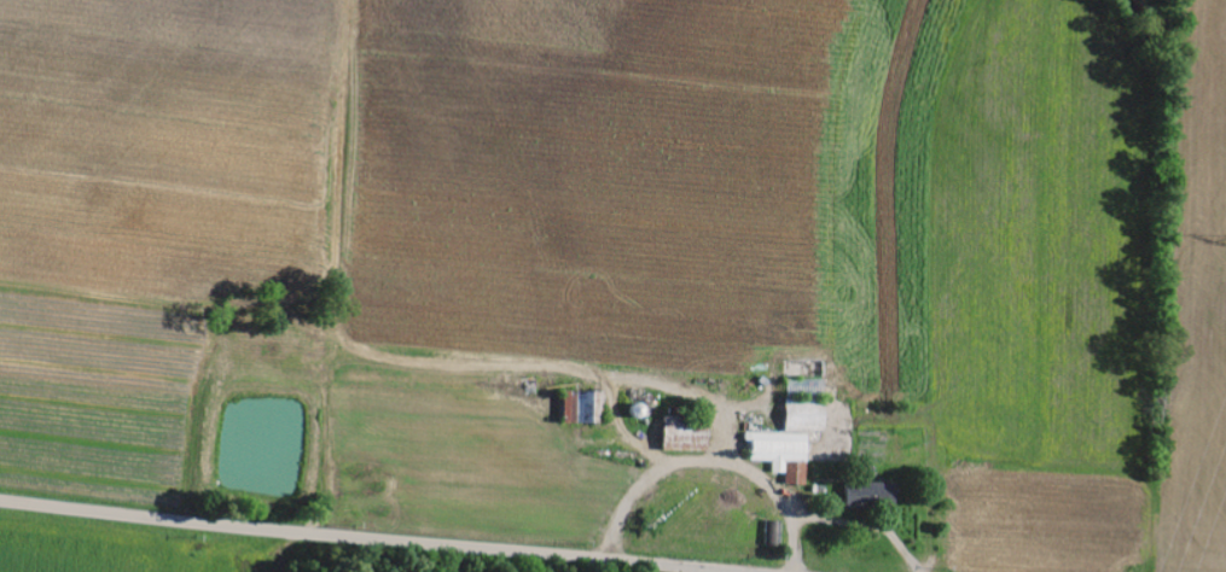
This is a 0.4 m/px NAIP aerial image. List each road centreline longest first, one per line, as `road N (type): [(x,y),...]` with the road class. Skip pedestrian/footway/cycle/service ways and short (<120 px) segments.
road 1 (residential): [(0,499),(750,571)]
road 2 (residential): [(285,531),(316,0)]

